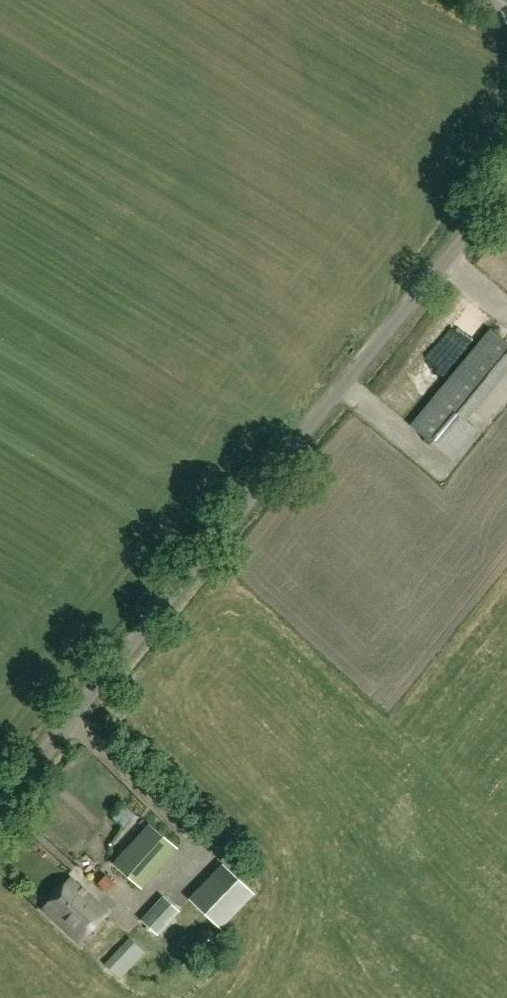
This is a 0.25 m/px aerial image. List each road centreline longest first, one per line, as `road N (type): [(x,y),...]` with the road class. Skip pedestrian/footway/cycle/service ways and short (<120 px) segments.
road 1 (unclassified): [(0,825),(506,185)]

